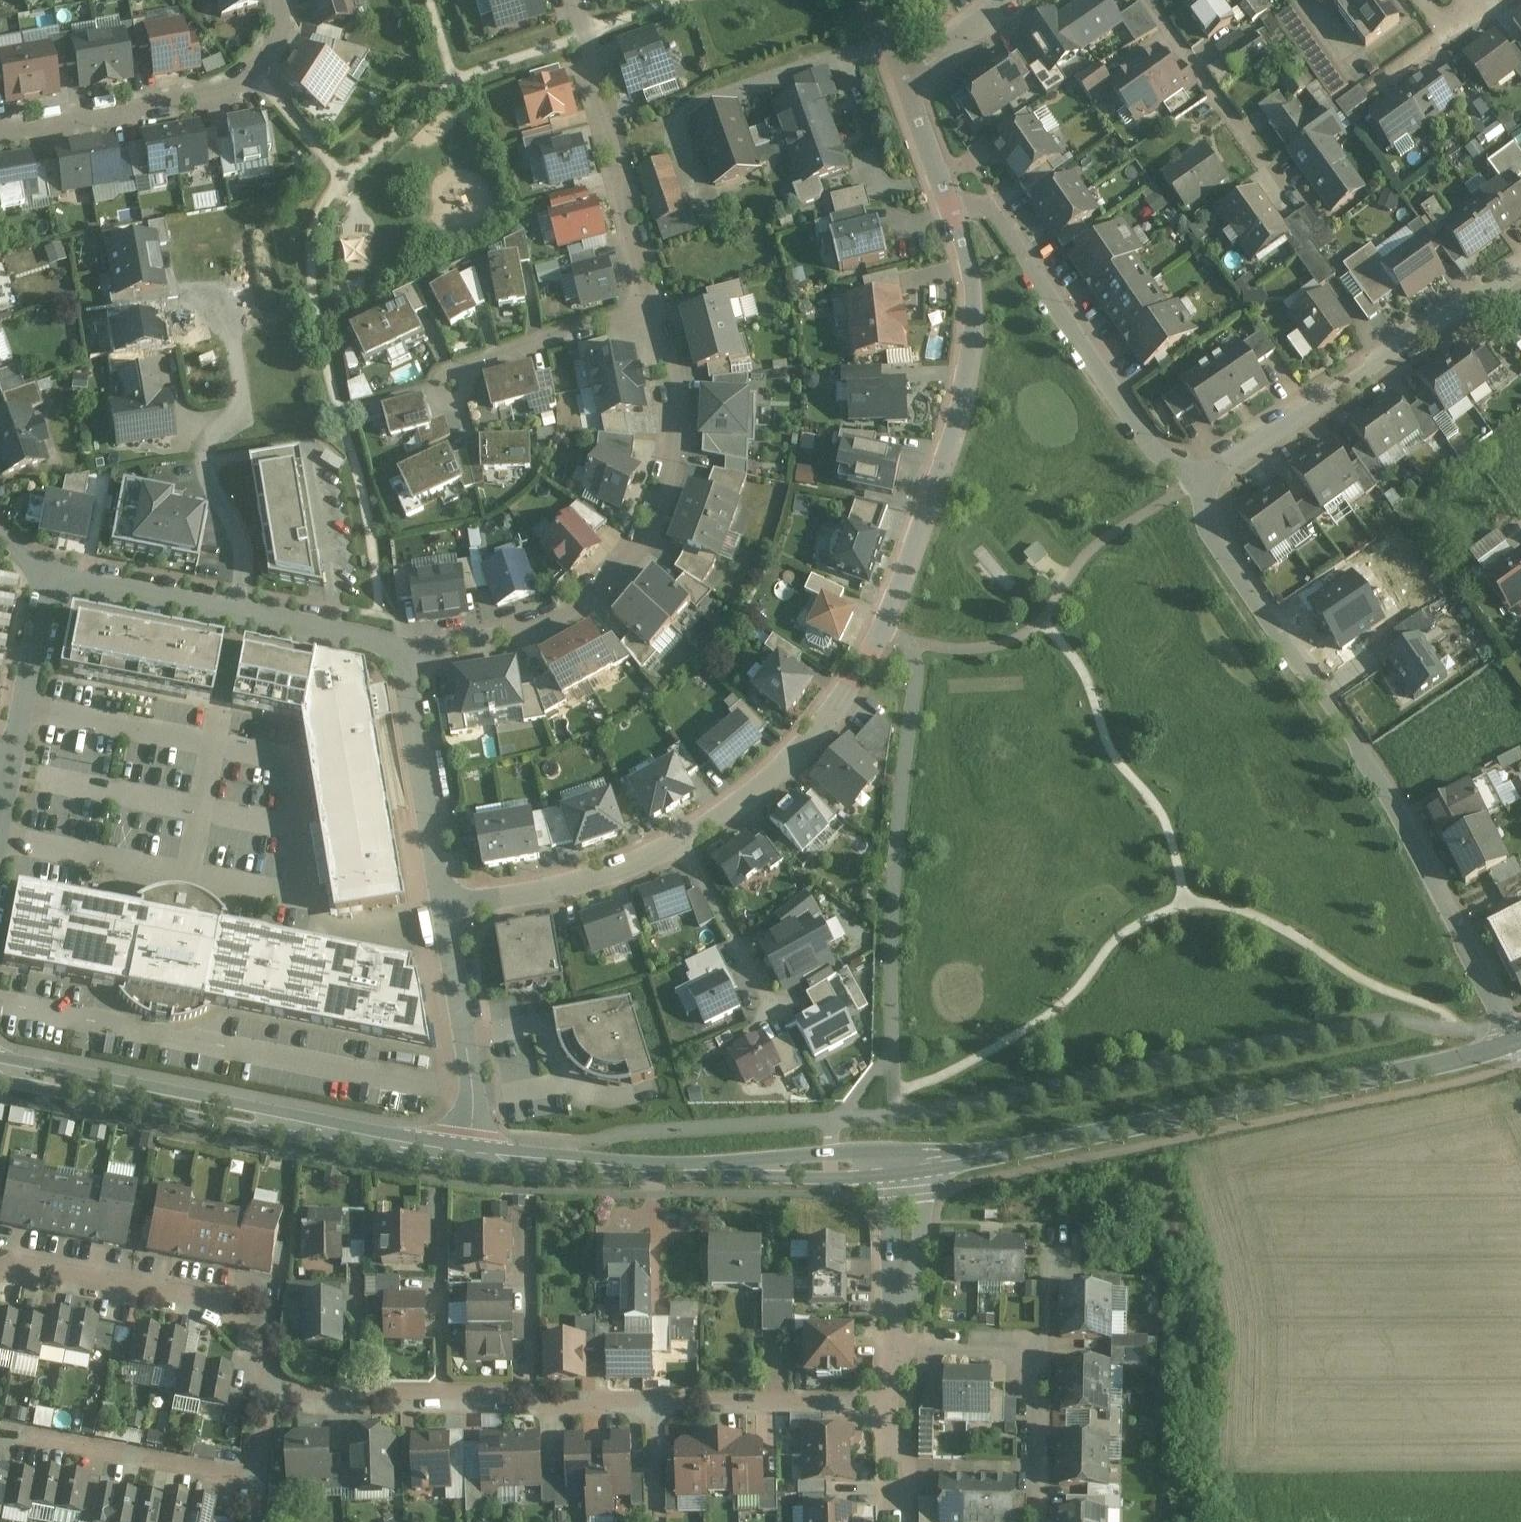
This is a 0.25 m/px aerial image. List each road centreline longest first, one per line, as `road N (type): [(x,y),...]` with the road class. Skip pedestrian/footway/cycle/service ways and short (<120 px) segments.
road 1 (residential): [(445,905),(569,888),(683,842),(763,787),(854,682),(916,547),(968,378),(970,272),(951,202)]
road 2 (residential): [(1190,486),(1406,822),(1517,1043)]
road 3 (residential): [(268,1395),(902,1404)]
road 4 (tertiary): [(899,1165),(1012,1152),(1517,1043)]
road 5 (residential): [(403,657),(574,606),(639,544),(668,503),(677,447),(679,371),(657,303)]
road 6 (tertiary): [(0,1073),(471,1159)]
road 7 (tertiary): [(471,1159),(667,1172),(899,1165)]
road 8 (residential): [(951,202),(1001,208),(1190,486)]
road 9 (residential): [(1490,291),(1190,486)]
road 10 (residential): [(403,657),(372,637),(89,584),(57,589)]
road 11 (residential): [(0,133),(219,89),(270,48),(286,0)]
road 12 (residential): [(0,1263),(209,1302),(240,1323),(257,1349),(268,1395)]
road 13 (residential): [(657,303),(570,0)]
road 14 (residential): [(1040,1521),(1041,1344),(903,1344)]
road 15 (residential): [(471,1159),(472,1091),(445,905)]
road 16 (residential): [(445,905),(403,657)]
road 17 (residential): [(57,589),(38,616),(11,769)]
road 18 (residential): [(657,303),(478,361)]
road 19 (residential): [(903,1344),(899,1165)]
road 20 (residential): [(1381,83),(1496,0)]
road 21 (residential): [(1008,0),(902,83)]
road 22 (residential): [(951,202),(902,83)]
road 23 (residential): [(268,1395),(250,1521)]
road 24 (residential): [(478,361),(437,380),(438,398),(462,405),(472,375)]

